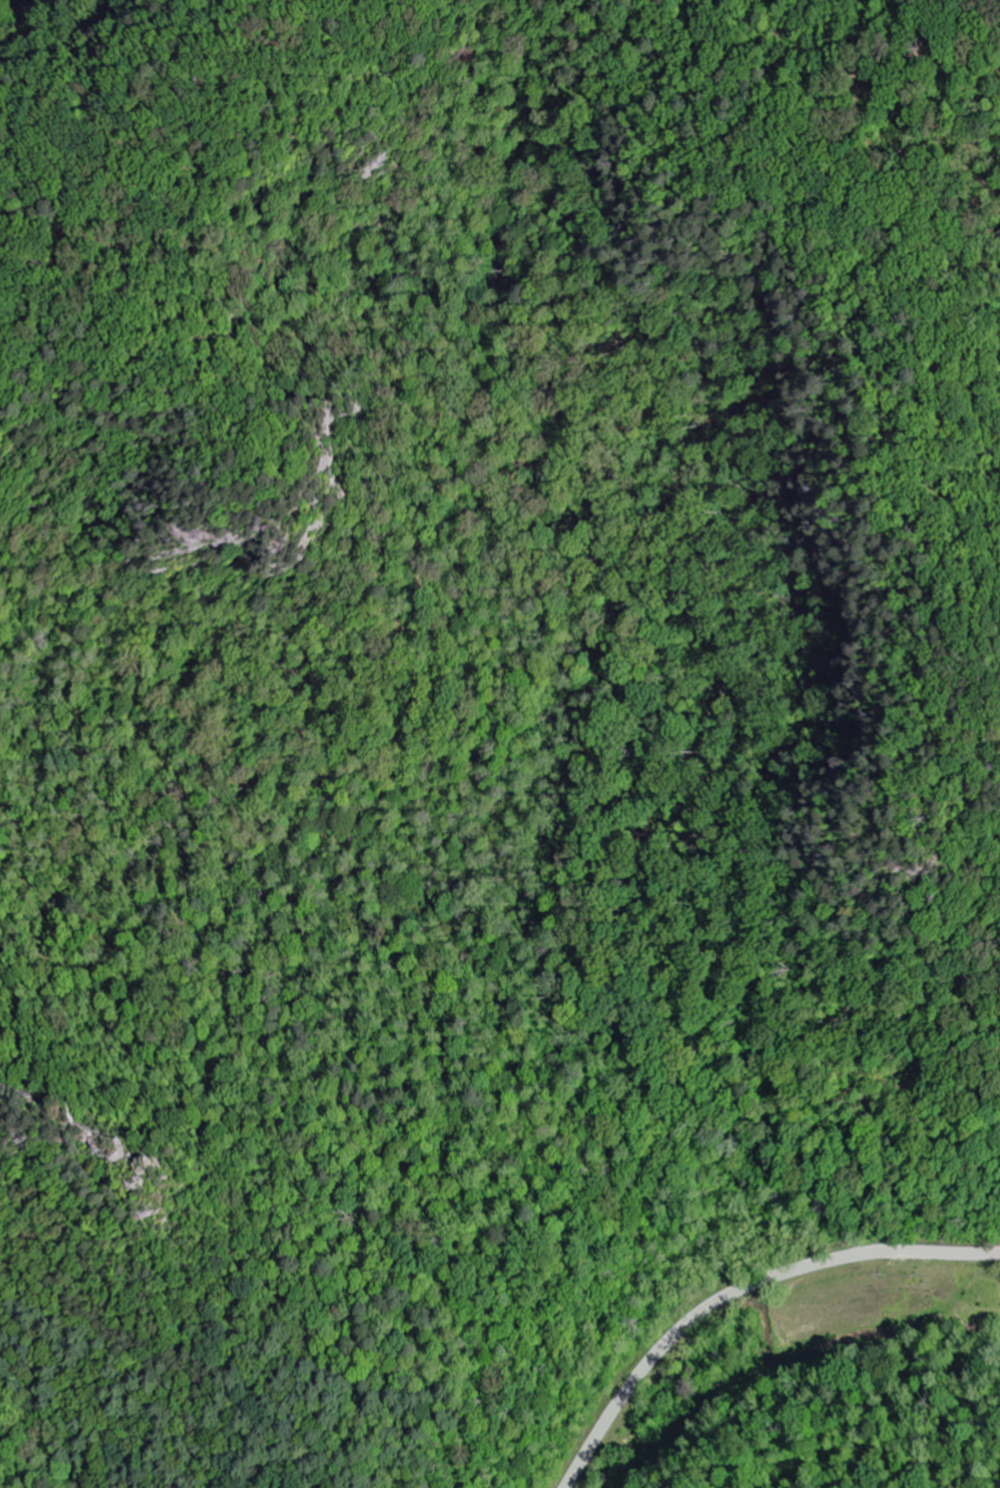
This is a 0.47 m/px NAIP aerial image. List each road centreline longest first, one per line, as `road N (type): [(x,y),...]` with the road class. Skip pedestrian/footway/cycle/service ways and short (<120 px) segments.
road 1 (secondary): [(565,1487),(672,1336),(724,1297),(843,1257),(999,1250)]

